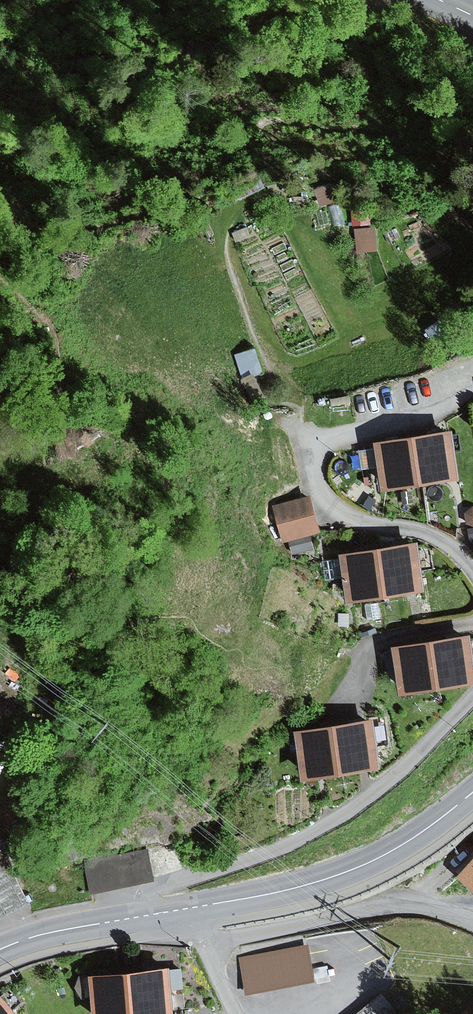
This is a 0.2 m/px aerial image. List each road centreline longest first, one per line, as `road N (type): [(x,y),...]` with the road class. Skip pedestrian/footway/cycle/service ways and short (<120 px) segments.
road 1 (tertiary): [(472,792),(374,861),(317,882),(0,949)]

